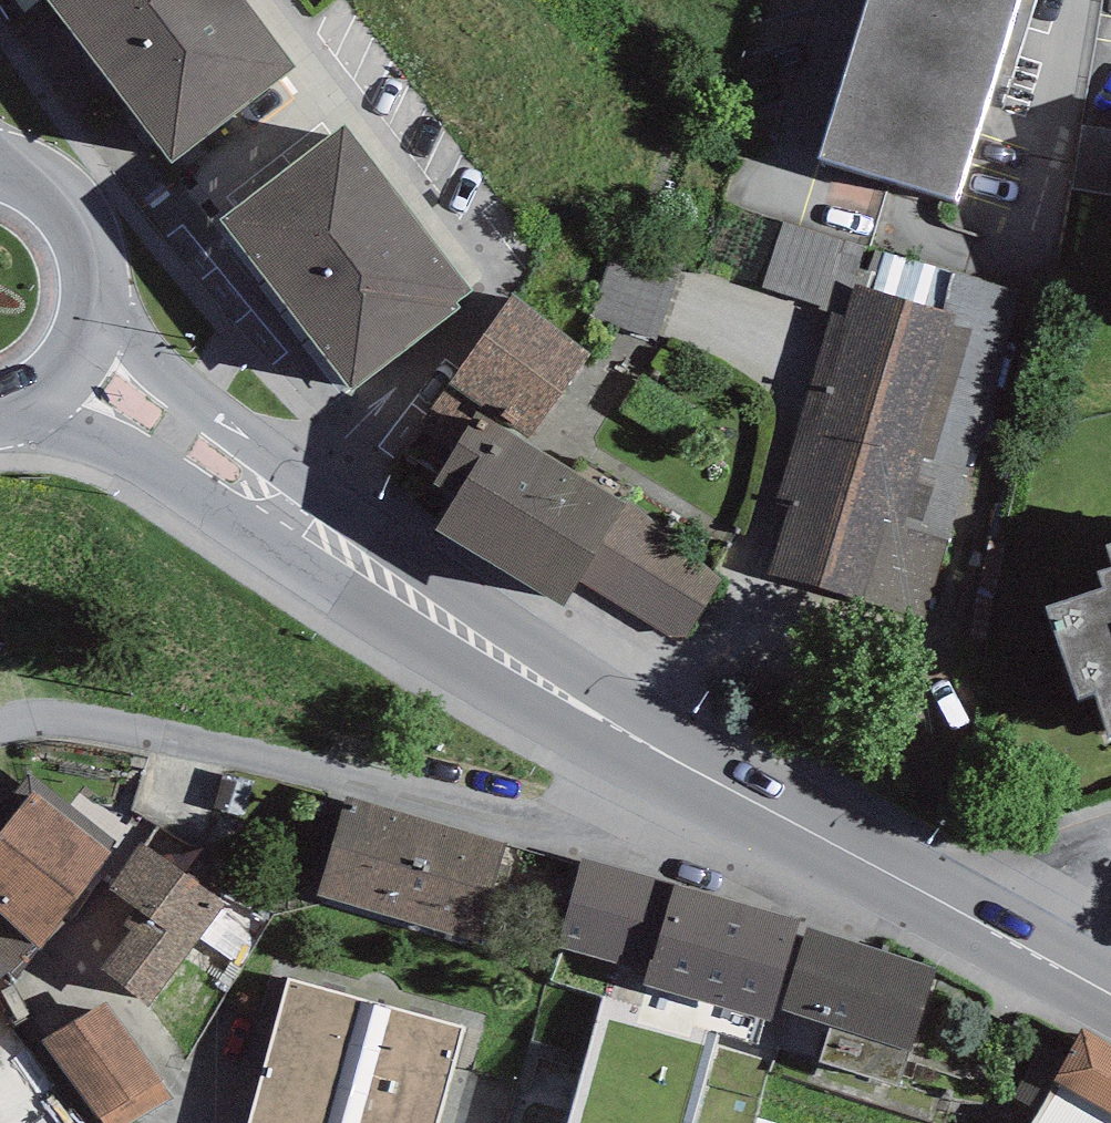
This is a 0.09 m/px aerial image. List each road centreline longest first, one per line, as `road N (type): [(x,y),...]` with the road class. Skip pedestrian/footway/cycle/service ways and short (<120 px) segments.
road 1 (primary): [(78,369),(403,592),(692,769)]
road 2 (residential): [(692,769),(638,803),(553,824),(78,730),(0,737)]
road 3 (primary): [(692,769),(1003,937)]
road 4 (primary): [(78,369),(97,330),(103,286),(94,244),(71,206),(38,178),(0,163)]
road 5 (residential): [(1110,846),(1003,937)]
road 6 (primary): [(1003,937),(1110,996)]

